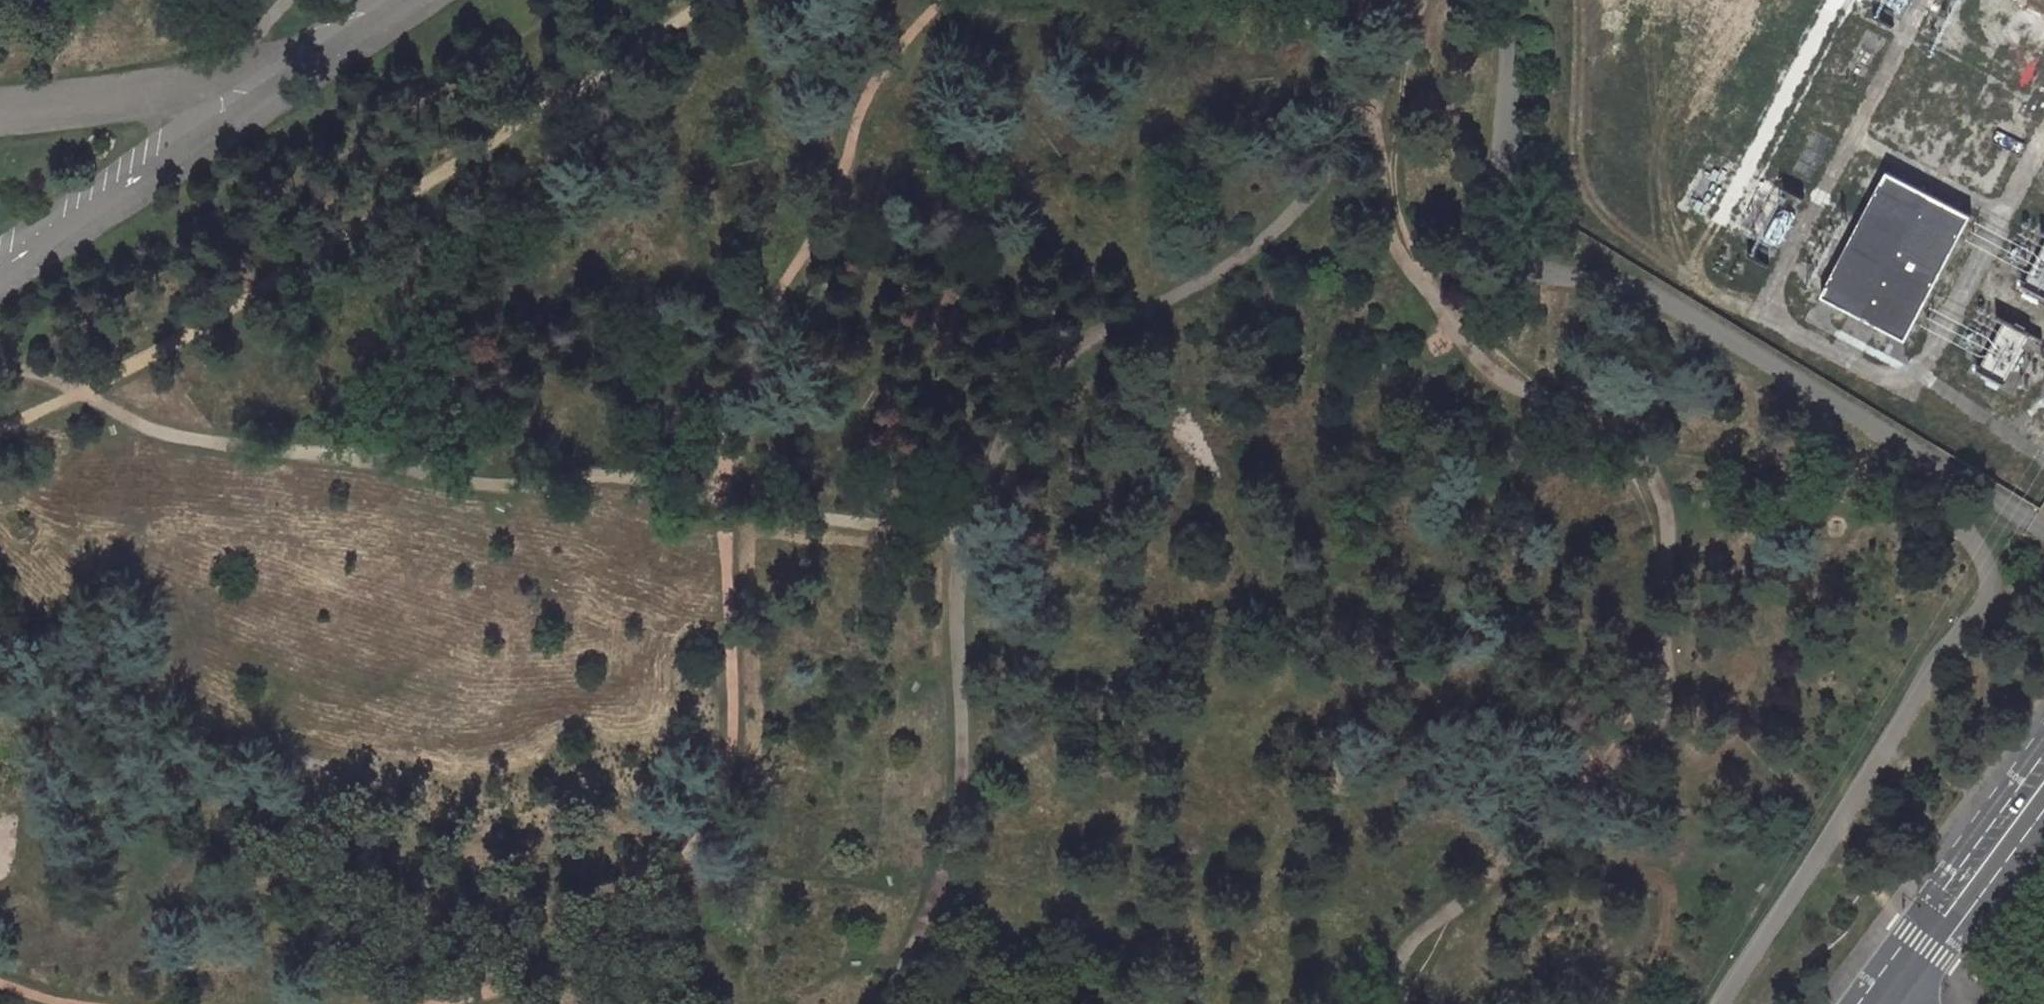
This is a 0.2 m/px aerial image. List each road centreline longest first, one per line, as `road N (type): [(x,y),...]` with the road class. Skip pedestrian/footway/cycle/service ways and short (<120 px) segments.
road 1 (track): [(0,429),(80,392),(437,182),(711,0)]
road 2 (secondary): [(1884,994),(2043,778)]

